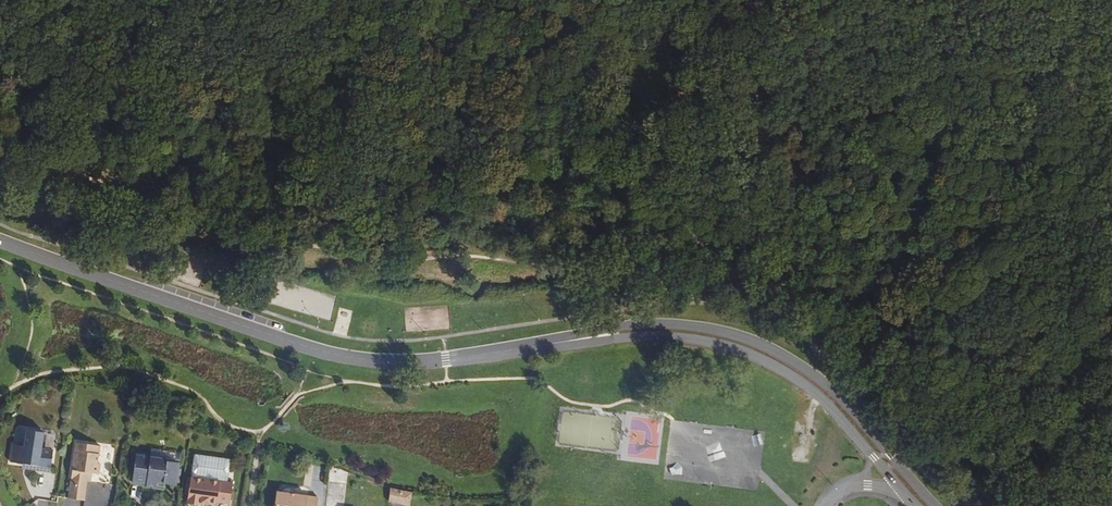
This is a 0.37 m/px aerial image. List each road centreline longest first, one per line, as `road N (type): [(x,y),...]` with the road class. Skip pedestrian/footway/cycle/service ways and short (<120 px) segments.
road 1 (track): [(763,0),(703,61),(683,114),(734,140),(772,188),(828,217),(844,268),(918,359),(1042,480),(1080,505)]
road 2 (tertiary): [(0,243),(351,360),(447,359),(551,344)]
road 3 (tertiary): [(936,505),(821,378),(756,339),(671,323),(551,344)]
road 4 (tertiary): [(551,344),(669,335),(748,351),(810,385),(907,494)]

